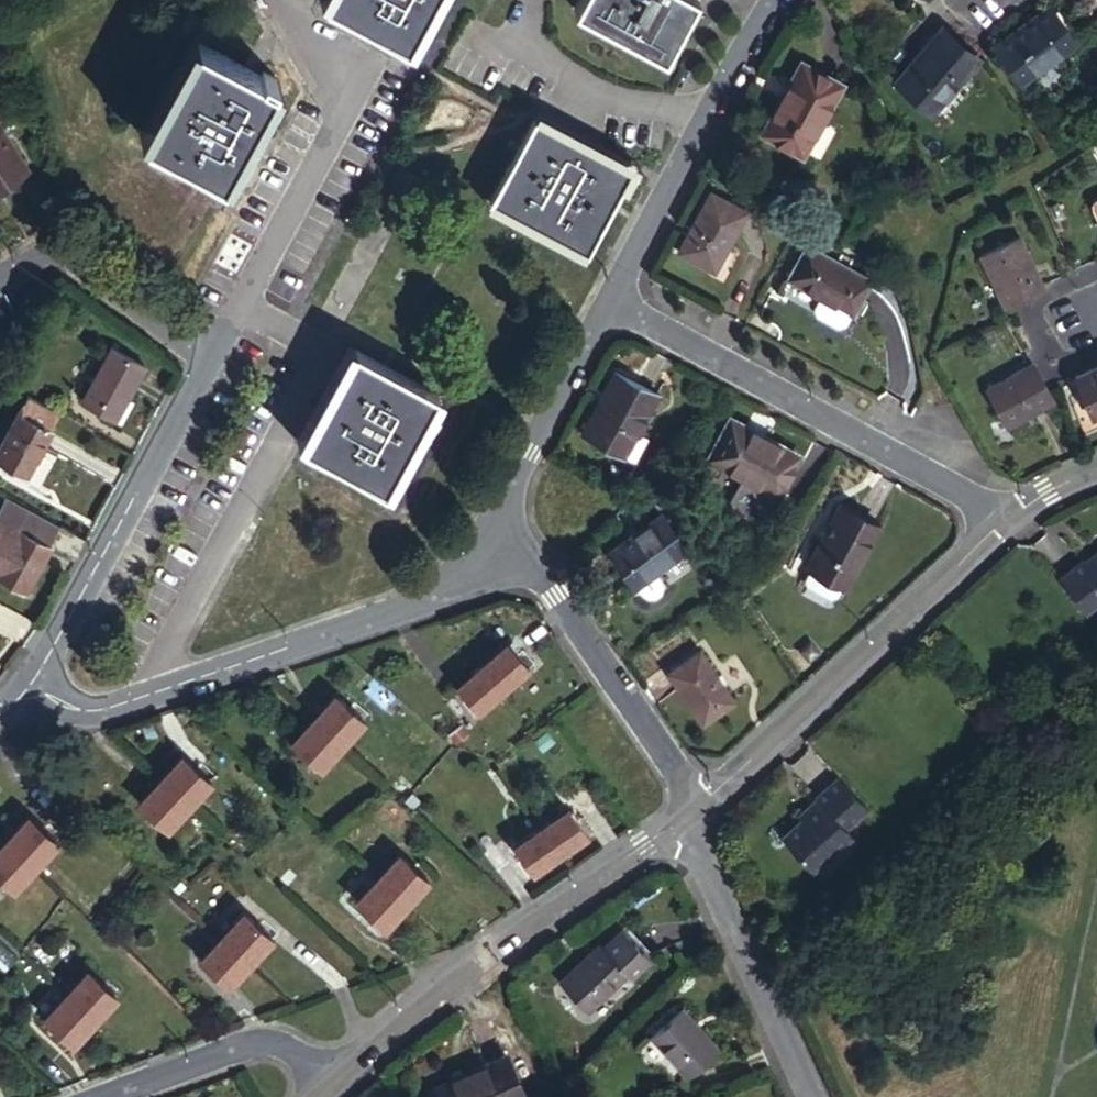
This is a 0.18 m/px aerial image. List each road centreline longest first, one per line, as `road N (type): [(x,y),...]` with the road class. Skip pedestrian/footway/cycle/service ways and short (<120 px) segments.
road 1 (residential): [(23,698),(113,703),(456,592),(507,558)]
road 2 (unclassified): [(615,304),(1008,520)]
road 3 (residential): [(682,818),(481,957),(338,1077)]
road 4 (residential): [(1008,520),(697,806)]
road 5 (residential): [(214,358),(346,98),(285,0)]
road 6 (residential): [(23,698),(214,358)]
road 7 (unclassified): [(615,304),(704,111),(776,0)]
road 8 (residential): [(507,558),(555,595),(697,806)]
road 9 (residential): [(812,1096),(682,818)]
road 10 (unclassified): [(507,558),(501,501),(615,304)]
road 11 (residential): [(214,358),(47,248),(0,278)]
road 12 (residential): [(113,1096),(259,1044),(338,1077)]

